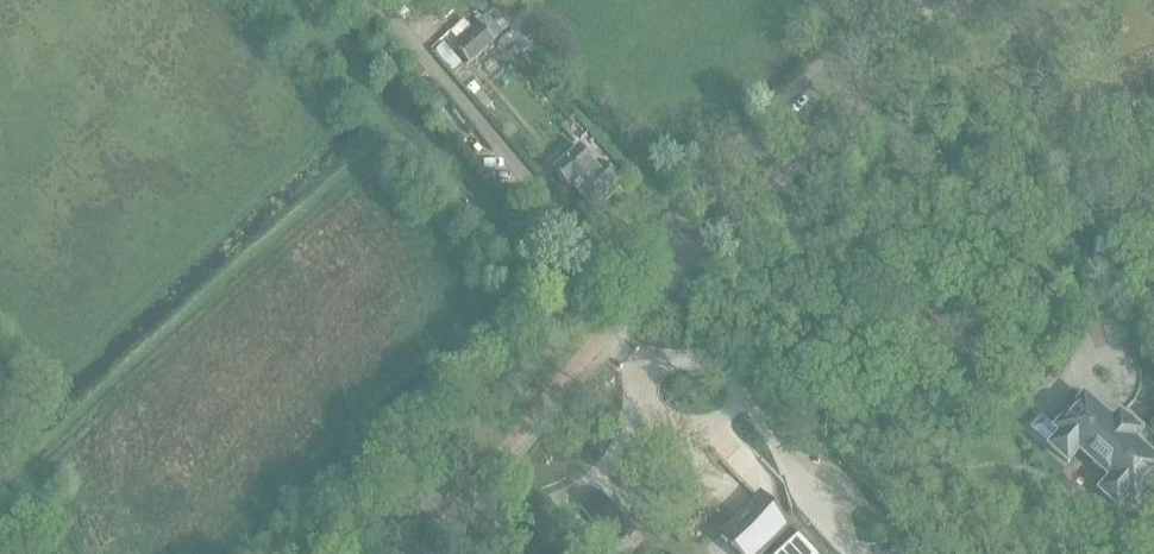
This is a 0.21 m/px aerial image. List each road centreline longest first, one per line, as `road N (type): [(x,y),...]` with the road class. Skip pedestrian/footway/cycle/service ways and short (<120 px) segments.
road 1 (residential): [(911,0),(587,297),(382,553)]
road 2 (track): [(0,486),(395,130)]
road 3 (track): [(395,130),(469,216),(499,236),(522,246),(574,239)]
road 4 (track): [(290,0),(395,130)]

